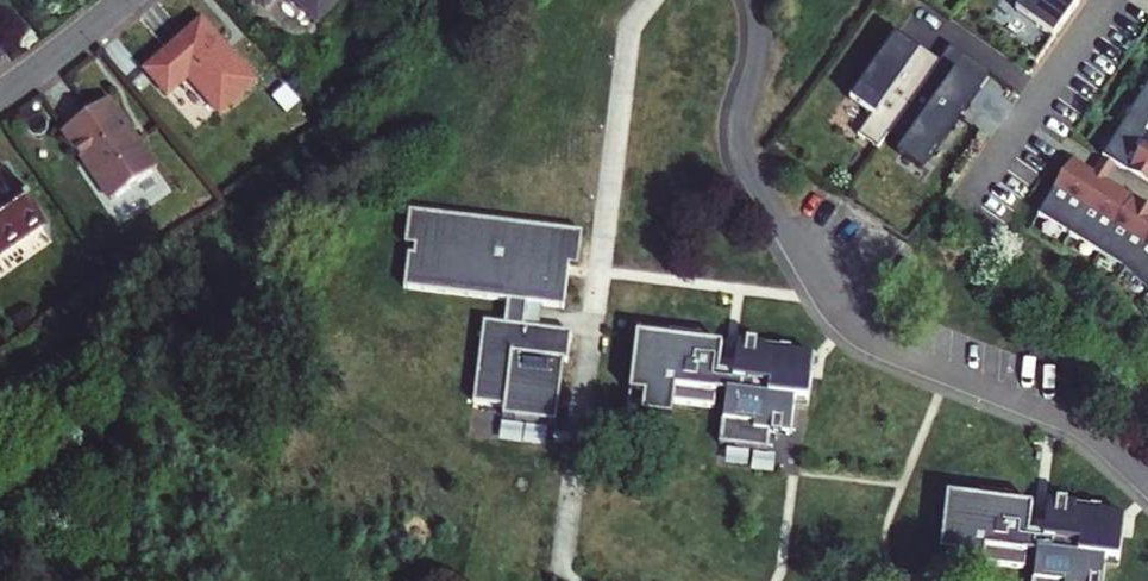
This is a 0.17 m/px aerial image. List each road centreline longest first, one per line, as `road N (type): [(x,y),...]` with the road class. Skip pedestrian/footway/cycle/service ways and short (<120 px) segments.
road 1 (residential): [(0,96),(126,0)]

